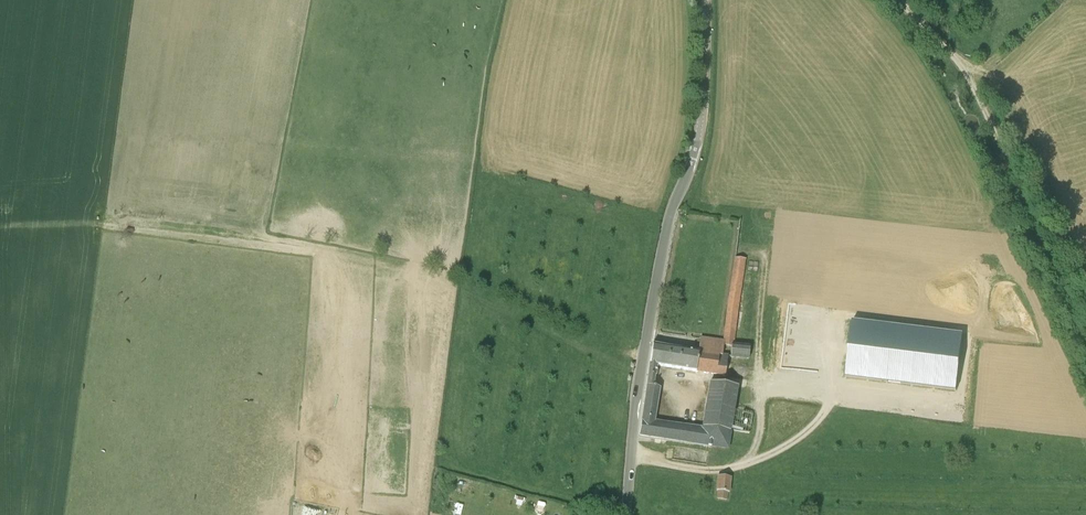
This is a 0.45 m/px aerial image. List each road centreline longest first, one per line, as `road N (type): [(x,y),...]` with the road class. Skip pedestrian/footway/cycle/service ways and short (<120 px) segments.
road 1 (tertiary): [(626,514),(660,258),(699,133),(706,0)]
road 2 (track): [(899,0),(962,67),(1085,345)]

